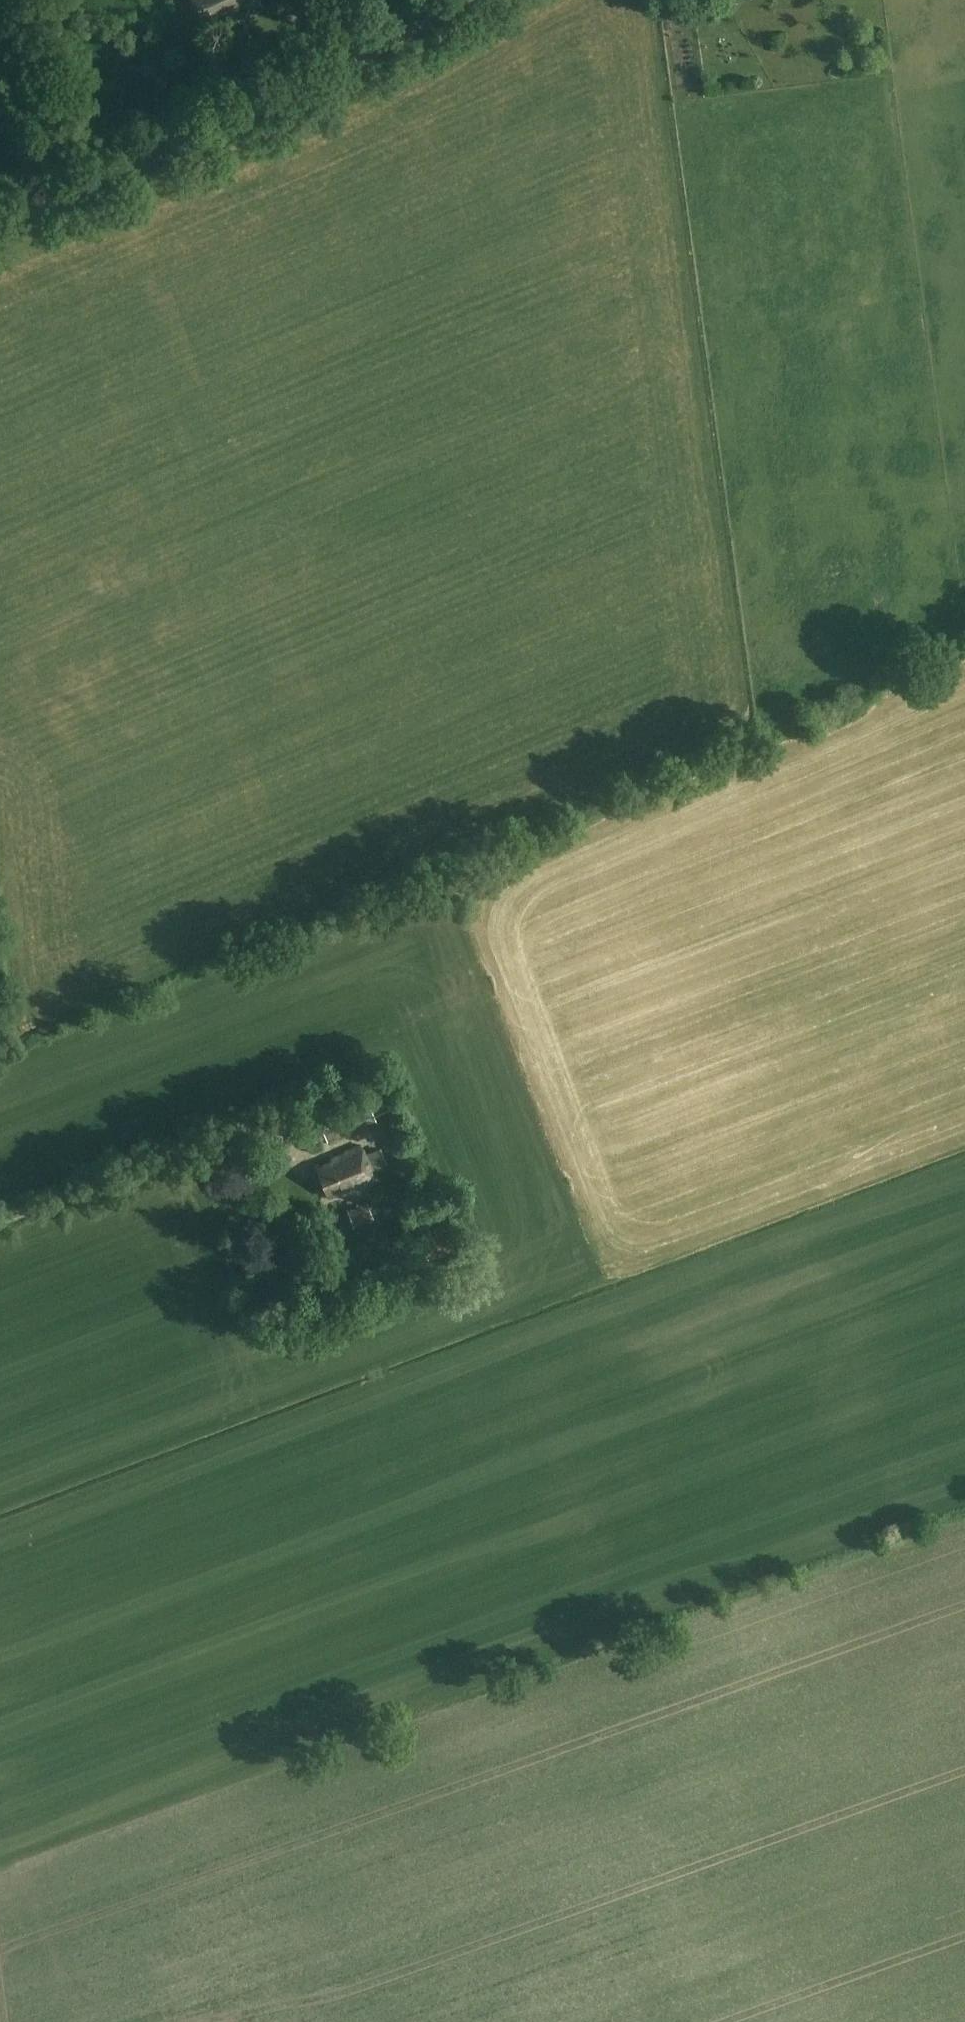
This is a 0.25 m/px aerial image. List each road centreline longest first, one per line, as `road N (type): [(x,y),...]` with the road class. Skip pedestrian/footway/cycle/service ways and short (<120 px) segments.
road 1 (unclassified): [(0,222),(319,82),(460,0)]
road 2 (track): [(0,1212),(284,1101)]

